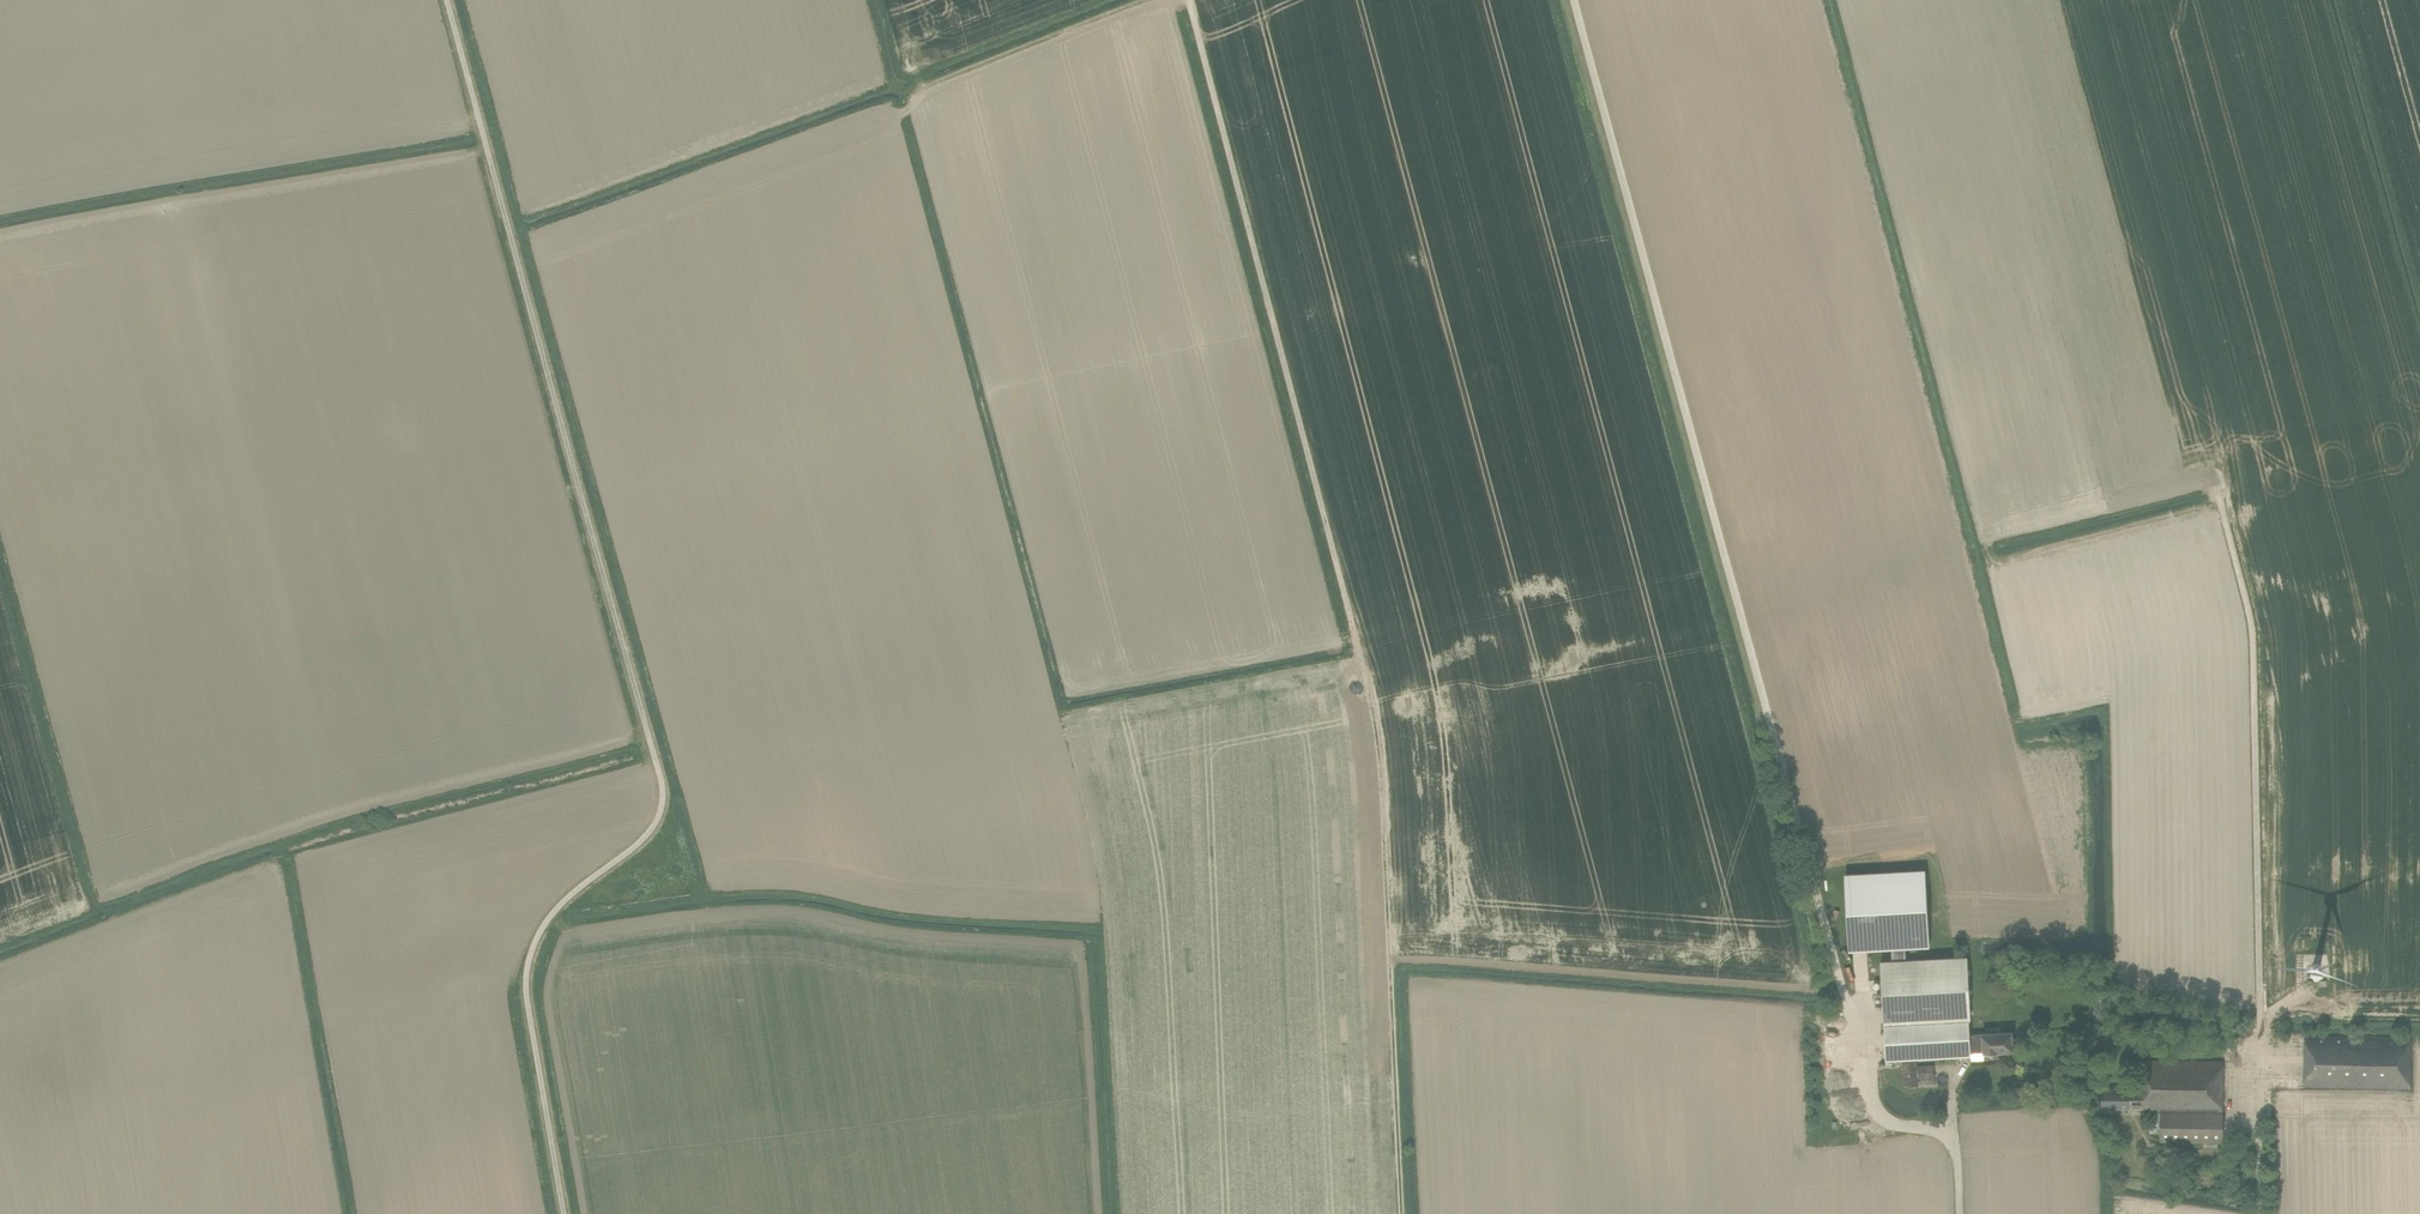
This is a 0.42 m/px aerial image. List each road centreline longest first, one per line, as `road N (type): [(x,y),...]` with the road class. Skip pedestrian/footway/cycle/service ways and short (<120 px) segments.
road 1 (track): [(1401,1213),(1380,770),(1354,632)]

